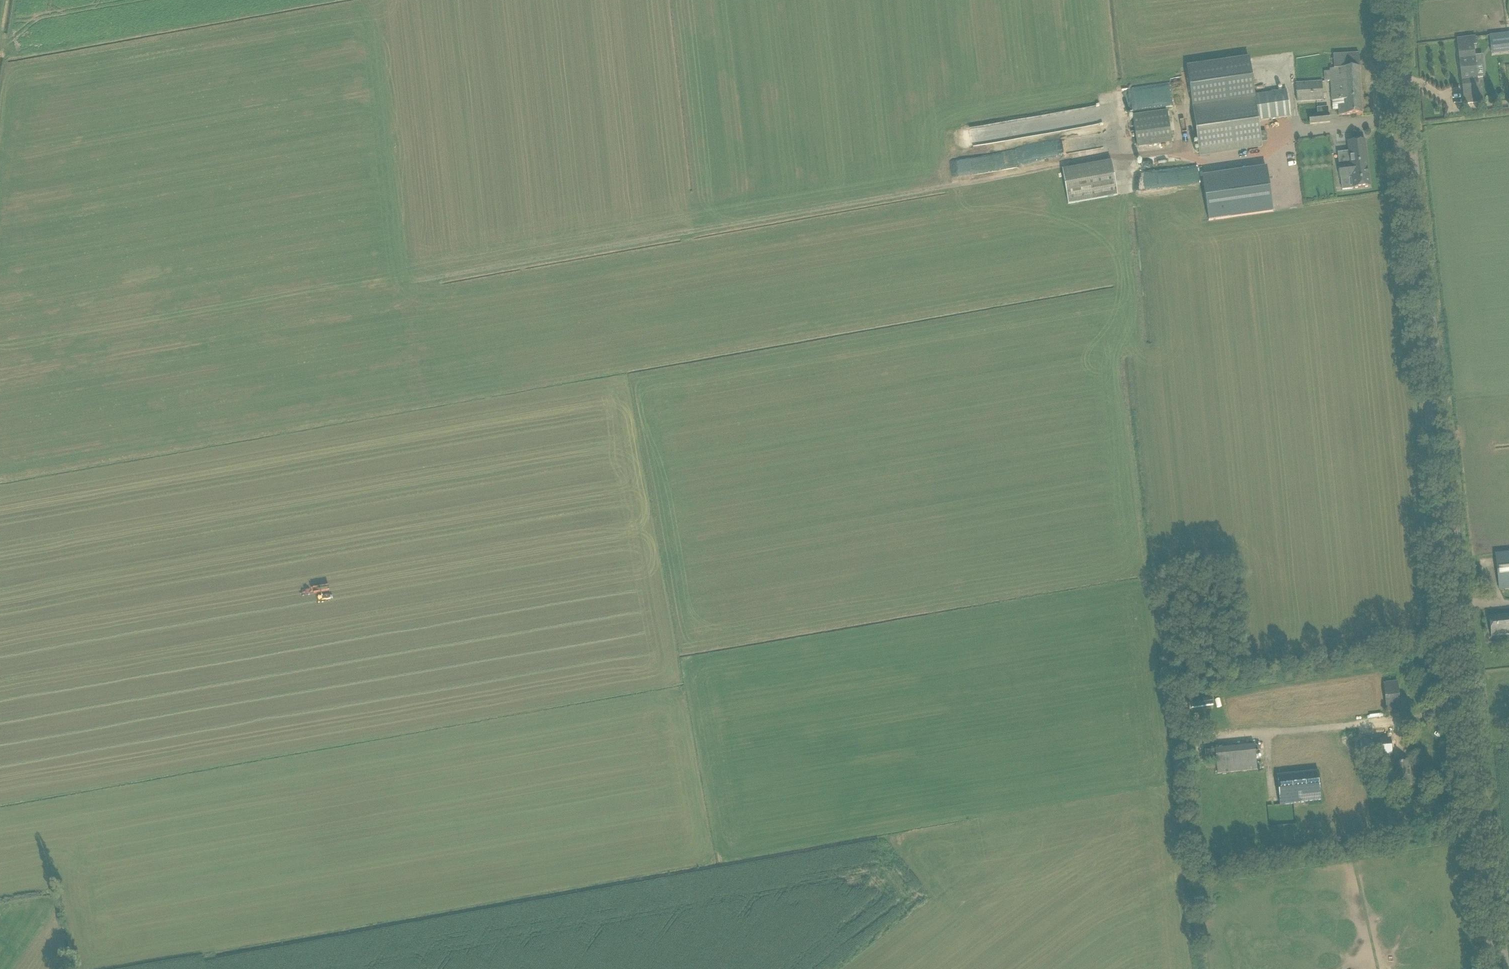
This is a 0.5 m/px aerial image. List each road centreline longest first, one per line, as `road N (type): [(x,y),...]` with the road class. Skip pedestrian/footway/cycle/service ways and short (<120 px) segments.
road 1 (tertiary): [(1493,968),(1389,0)]
road 2 (track): [(1118,152),(412,282)]

